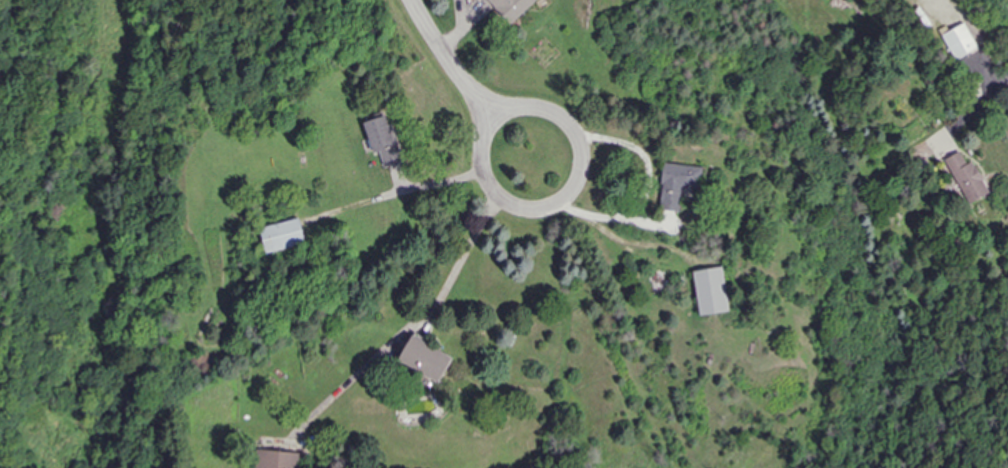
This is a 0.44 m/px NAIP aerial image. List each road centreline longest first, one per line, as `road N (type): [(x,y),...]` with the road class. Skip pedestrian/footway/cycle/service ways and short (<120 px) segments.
road 1 (residential): [(409,0),(499,132),(537,166)]

